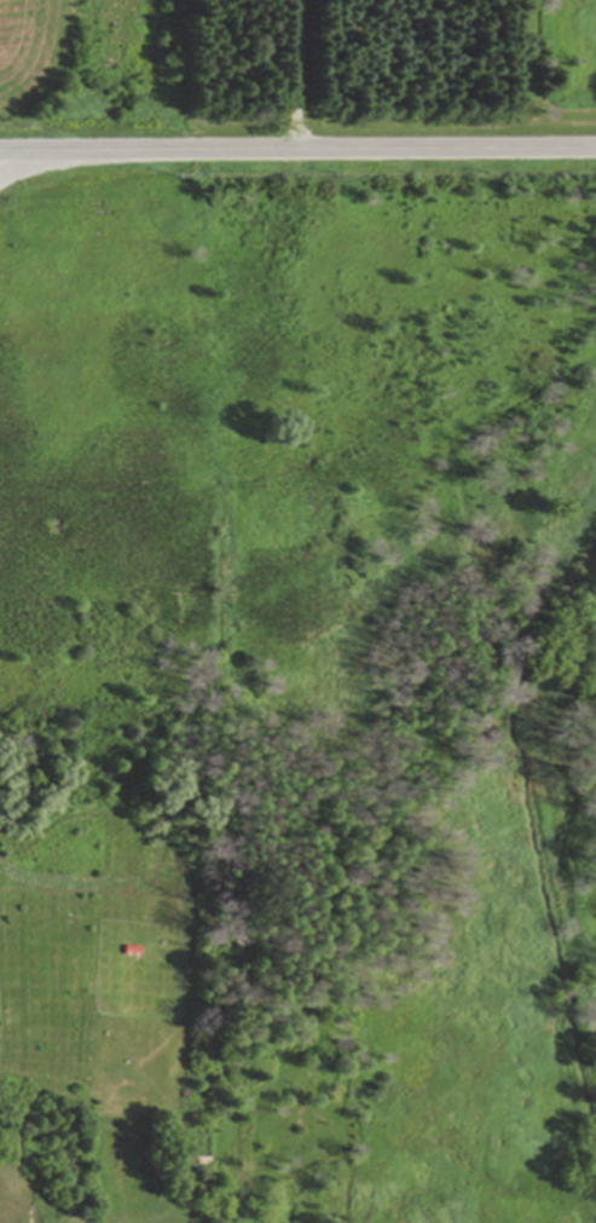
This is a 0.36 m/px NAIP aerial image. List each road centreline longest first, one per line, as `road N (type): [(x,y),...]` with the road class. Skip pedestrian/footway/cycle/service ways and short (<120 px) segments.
road 1 (tertiary): [(595,147),(189,144),(0,152)]

